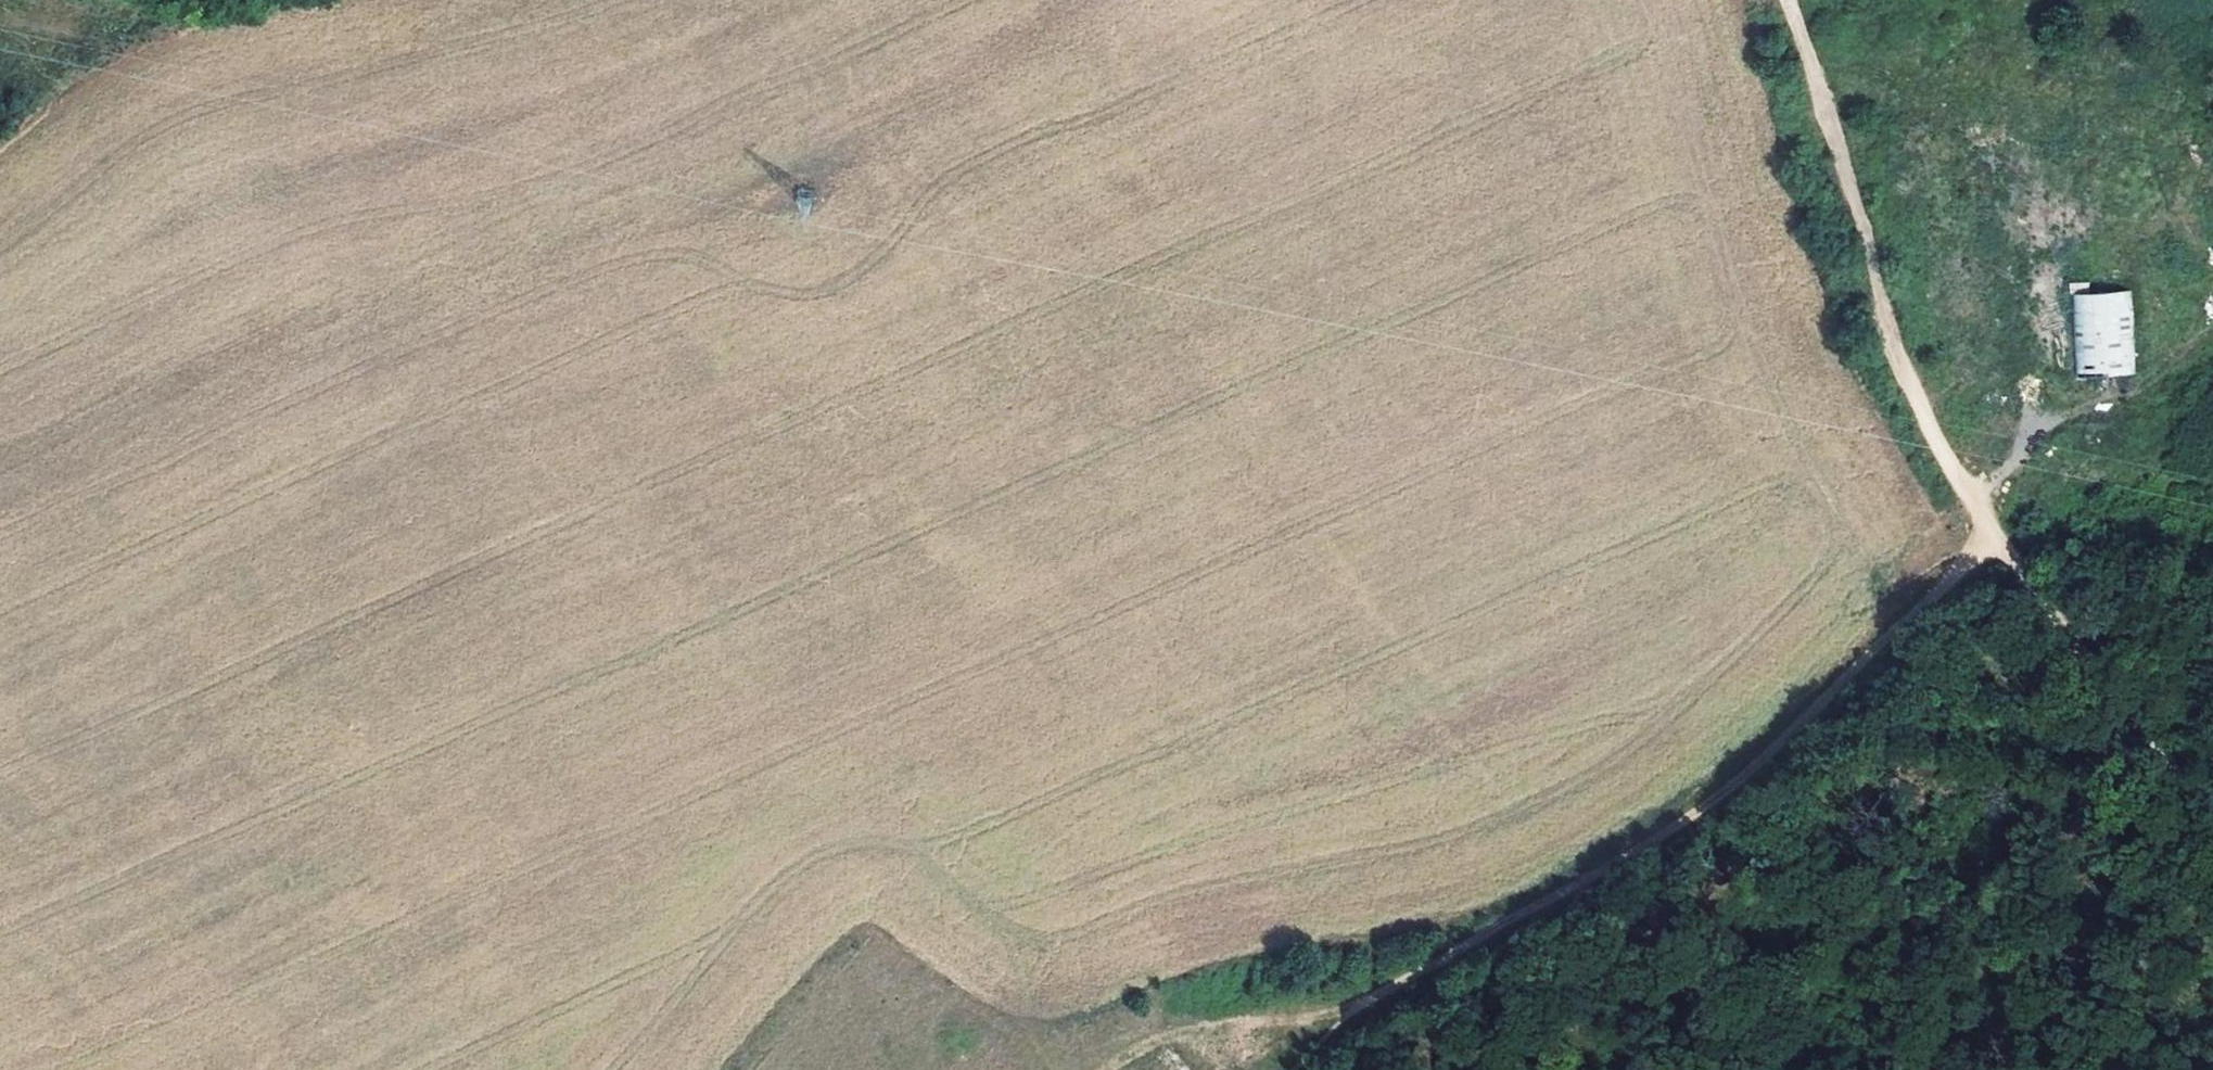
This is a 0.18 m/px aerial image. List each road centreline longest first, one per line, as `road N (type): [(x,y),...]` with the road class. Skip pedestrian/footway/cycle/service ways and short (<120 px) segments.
road 1 (track): [(2006,543),(1879,645),(1741,779),(1563,892),(1364,1003)]
road 2 (track): [(1787,0),(1910,389),(2006,543)]
road 3 (track): [(2006,543),(2212,825)]

